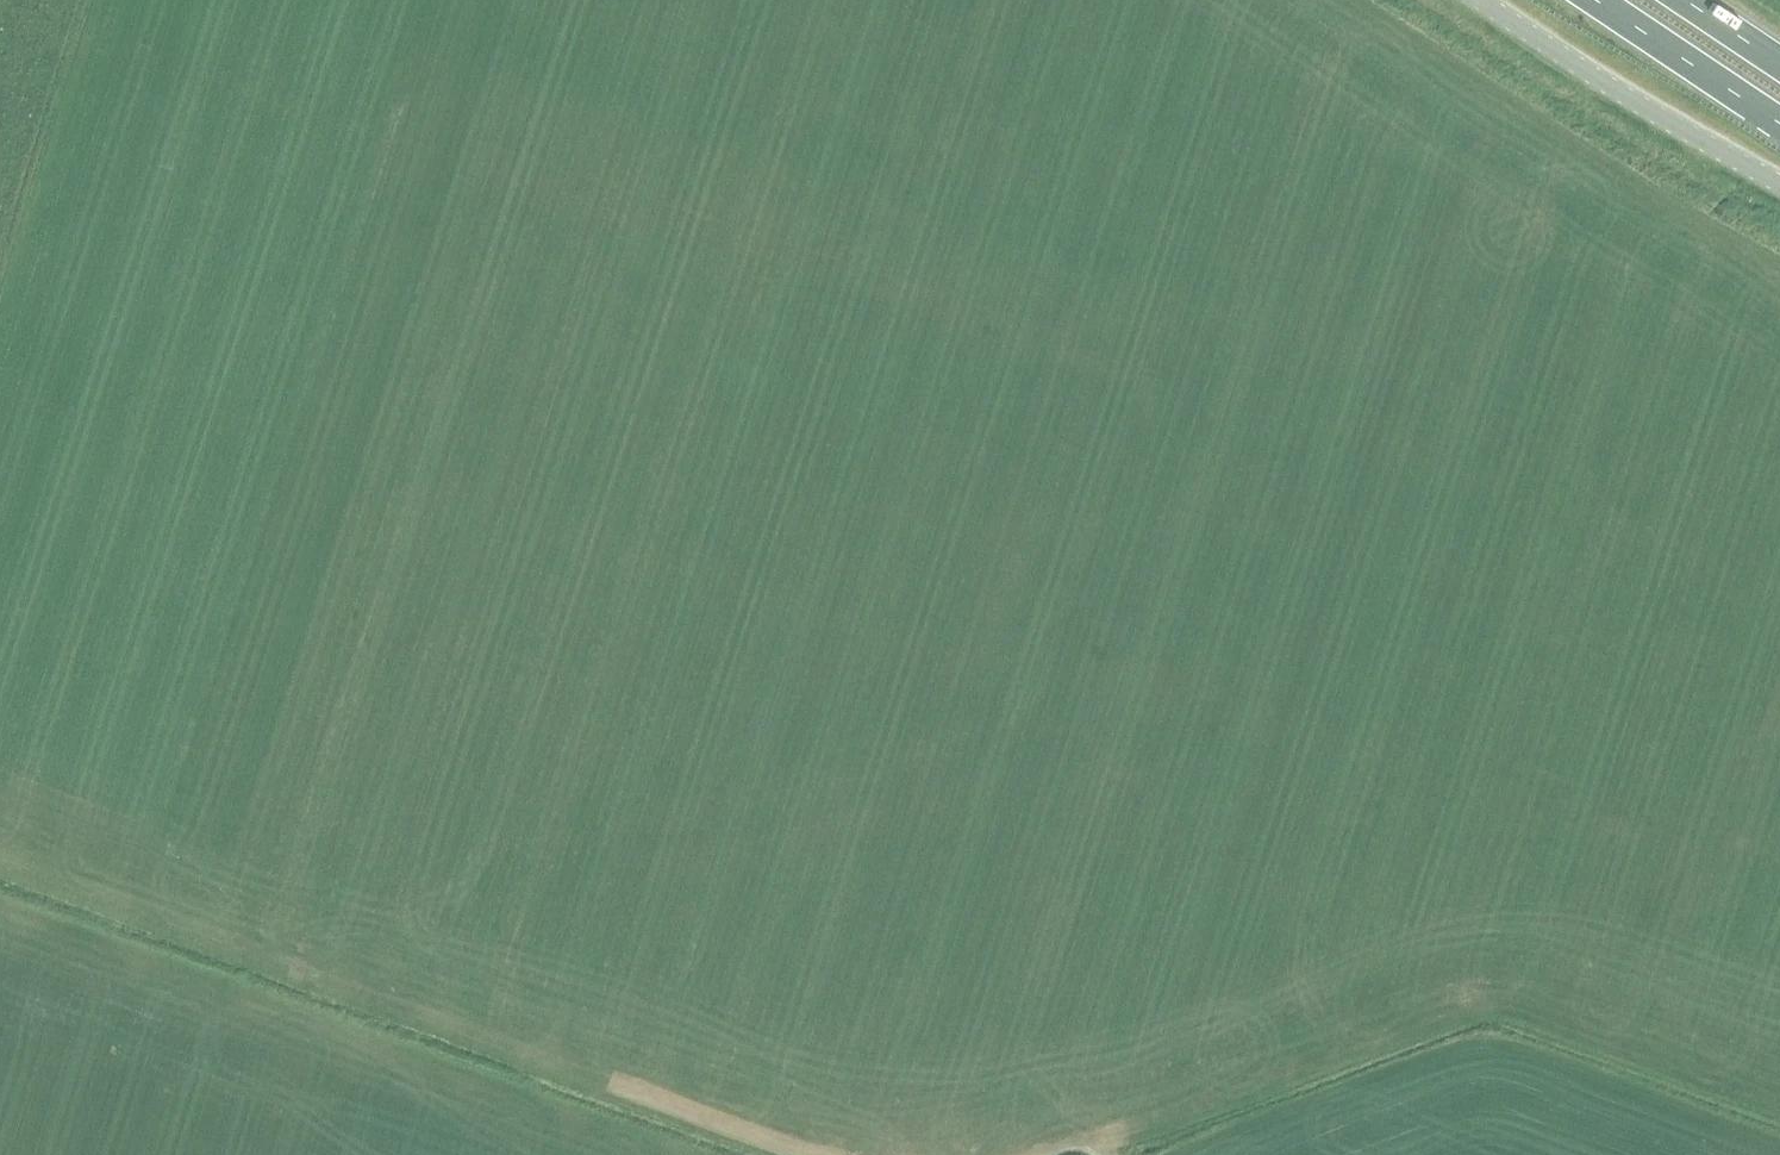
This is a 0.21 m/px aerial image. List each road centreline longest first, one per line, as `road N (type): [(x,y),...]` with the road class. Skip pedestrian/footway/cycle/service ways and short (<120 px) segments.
road 1 (unclassified): [(1482,0),(1779,192)]
road 2 (trunk): [(1591,0),(1779,124)]

